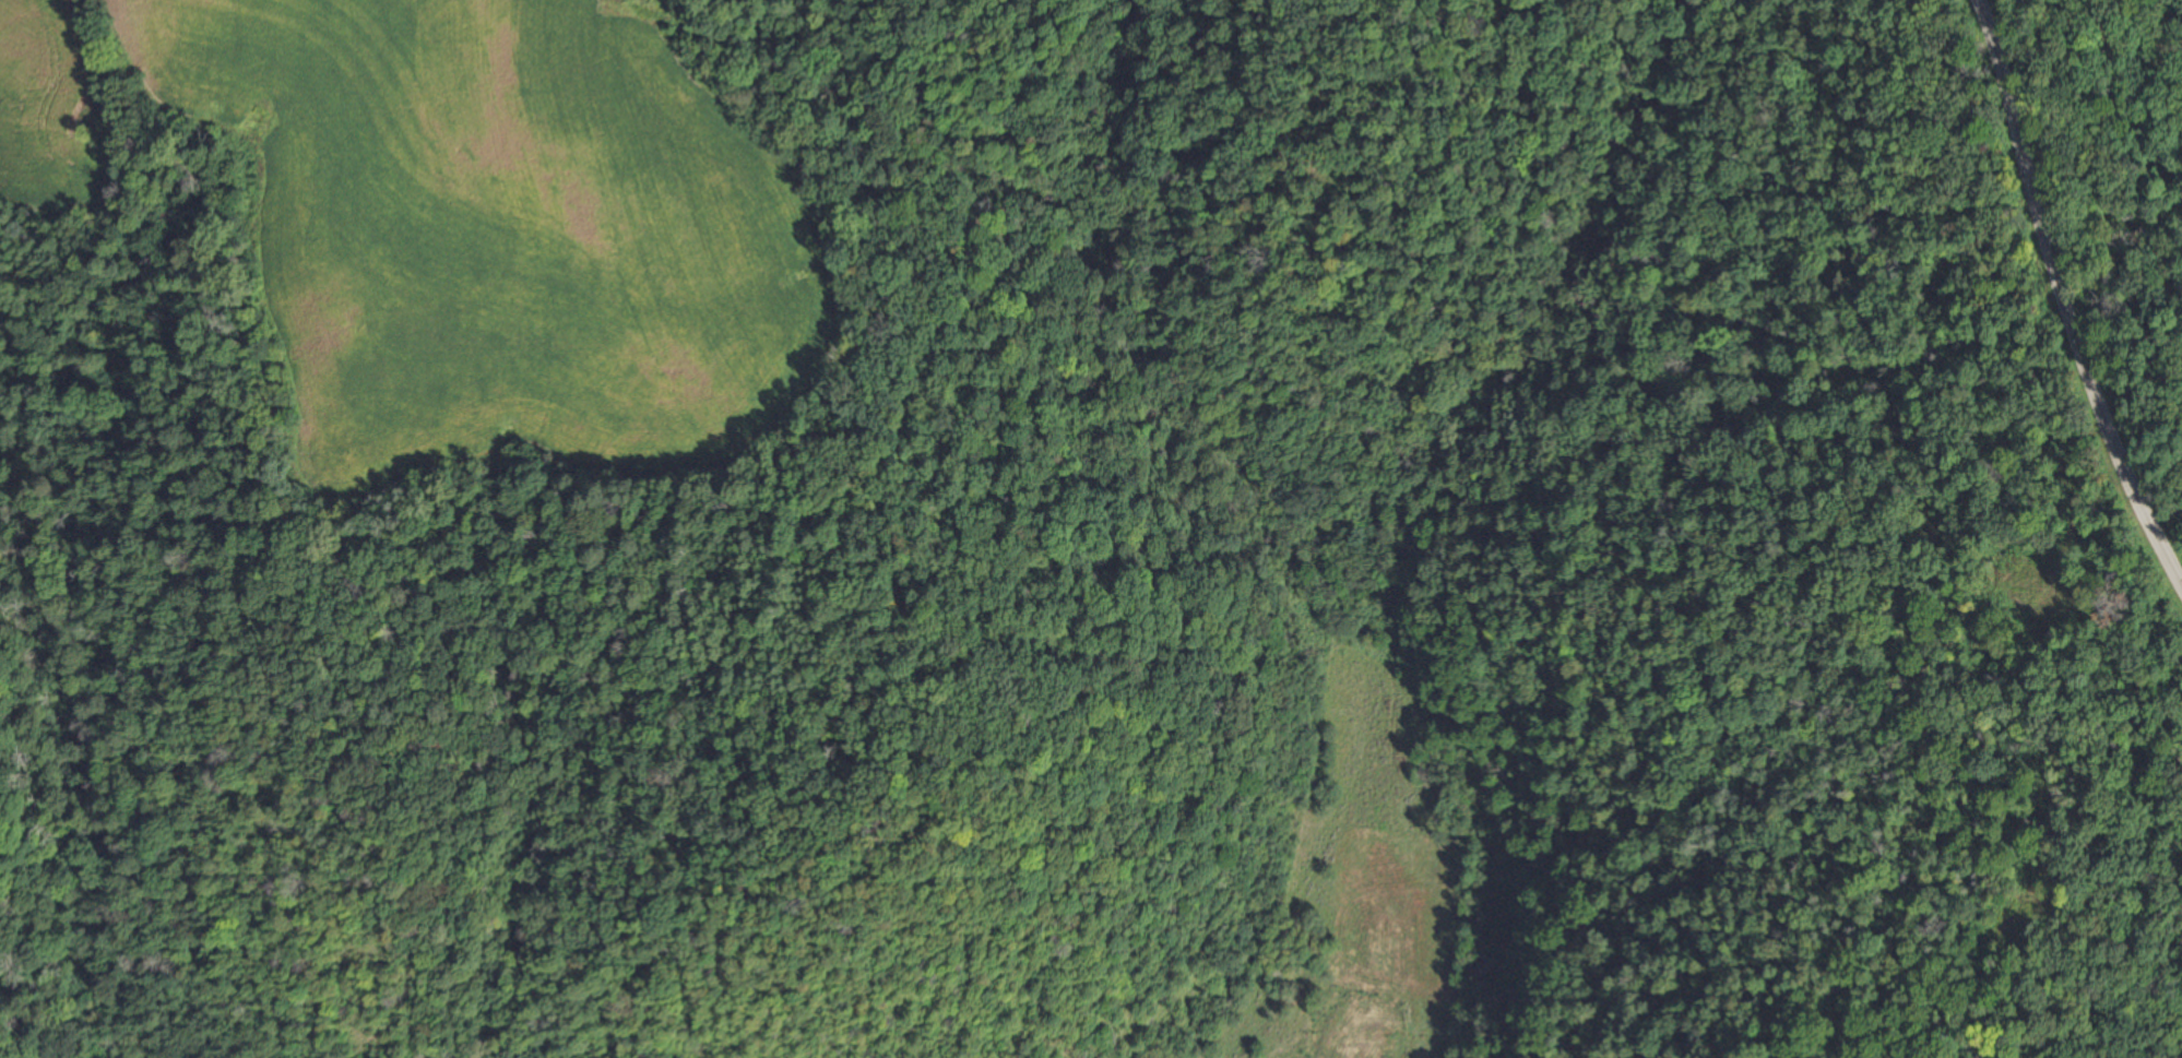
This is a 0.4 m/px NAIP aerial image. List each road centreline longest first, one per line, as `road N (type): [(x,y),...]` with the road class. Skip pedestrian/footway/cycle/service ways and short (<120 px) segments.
road 1 (residential): [(2181,580),(2124,459),(1987,0)]

